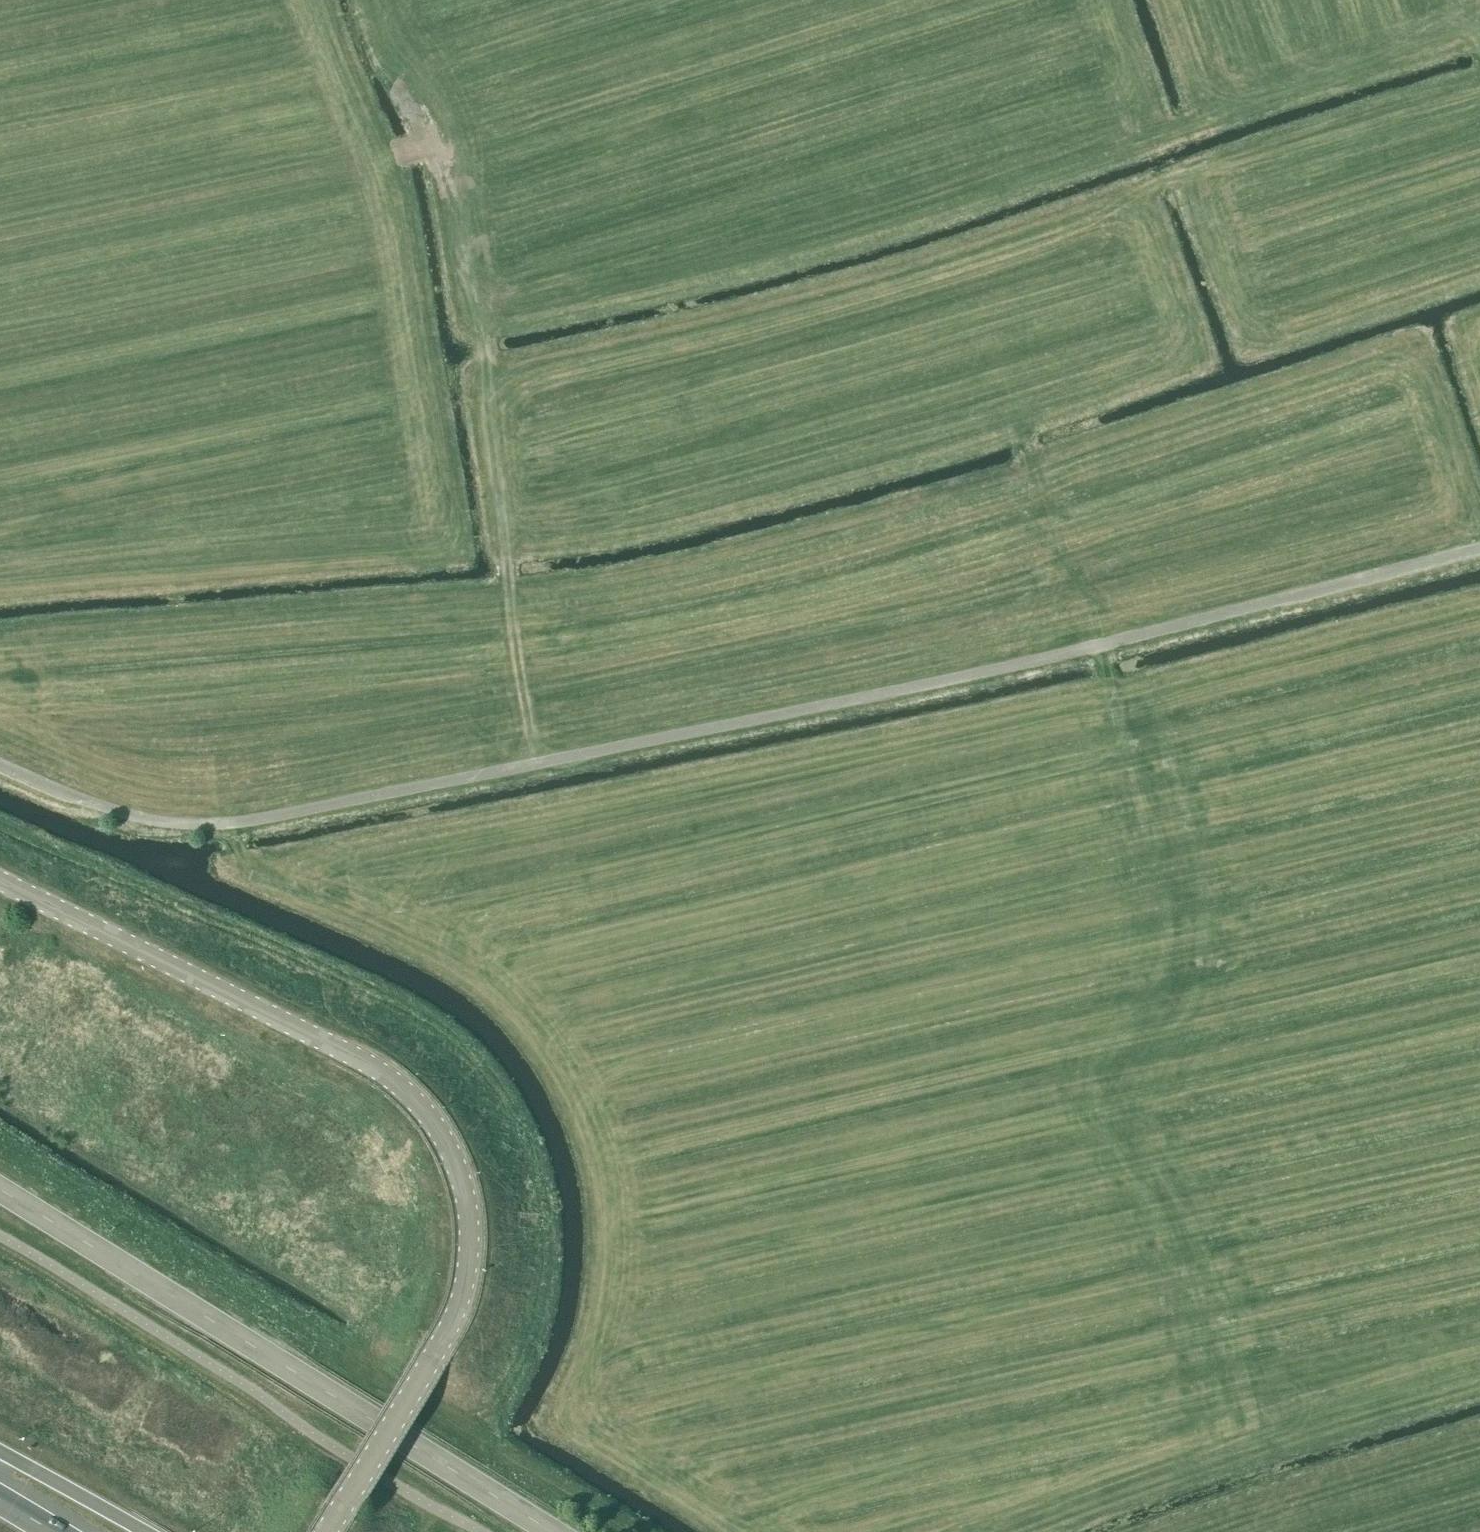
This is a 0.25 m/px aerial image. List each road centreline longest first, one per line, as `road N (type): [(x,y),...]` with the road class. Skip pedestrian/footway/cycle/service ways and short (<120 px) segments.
road 1 (tertiary): [(325,1531),(457,1311),(469,1234),(456,1167),(421,1107),(375,1068),(0,881)]
road 2 (tertiary): [(552,1531),(0,1190)]
road 3 (motorway): [(142,1531),(0,1450)]

